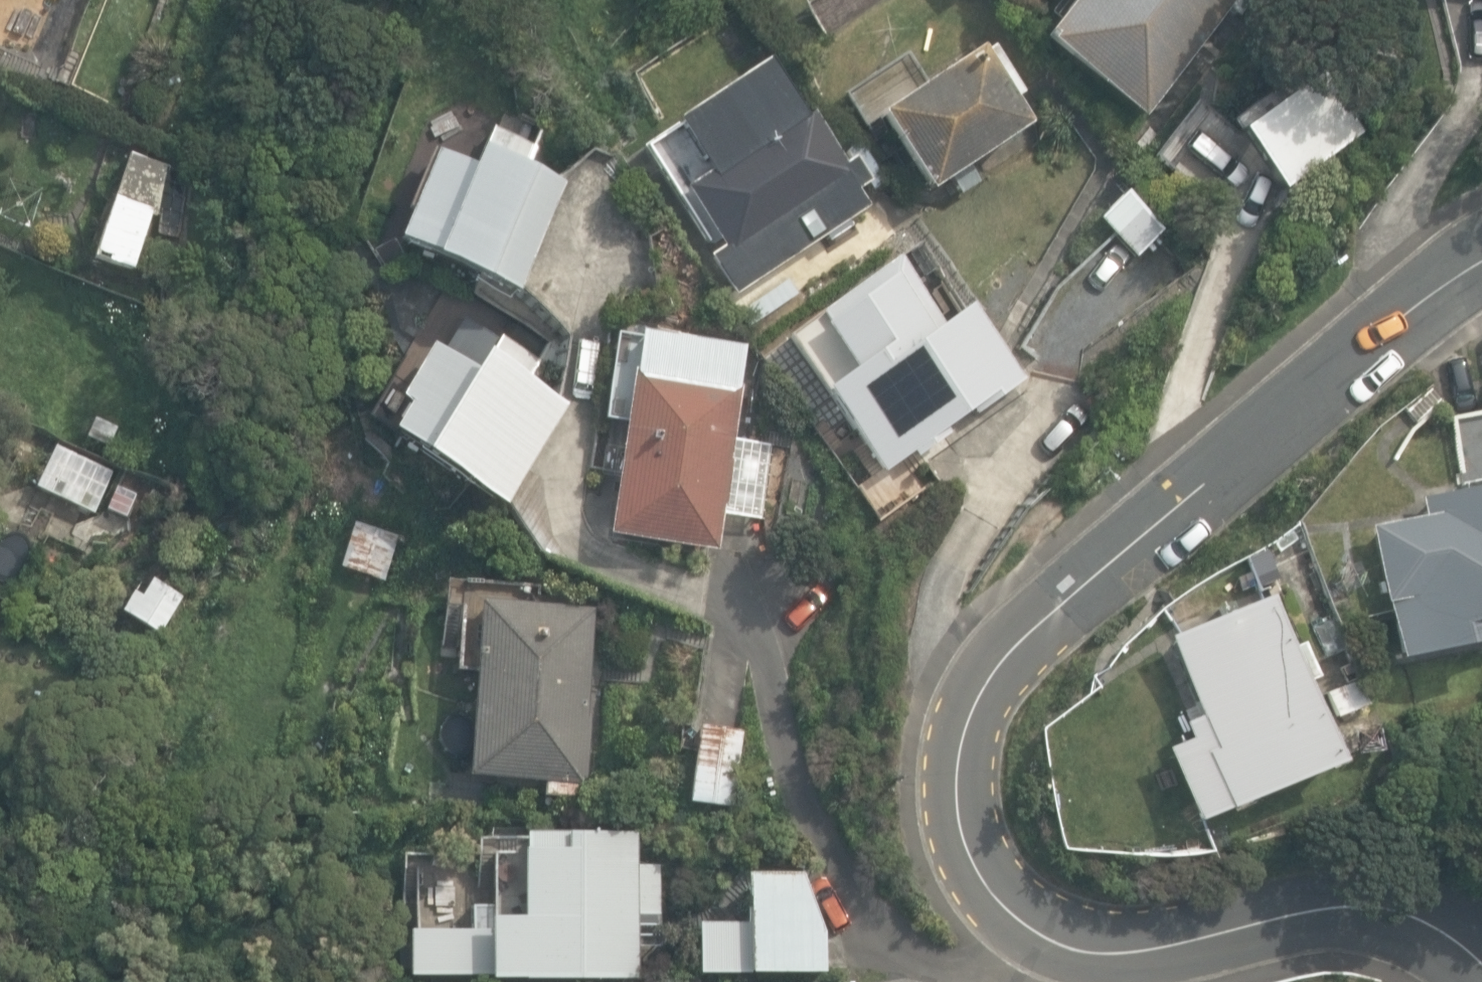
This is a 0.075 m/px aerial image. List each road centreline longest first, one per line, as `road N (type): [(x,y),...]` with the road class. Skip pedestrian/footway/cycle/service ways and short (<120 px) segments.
road 1 (residential): [(1481,963),(1443,930),(1392,908),(1307,912),(1112,955),(1075,949),(1039,934),(991,891),(962,827),(960,765),(977,703),(1012,652),(1370,346),(1481,263)]

